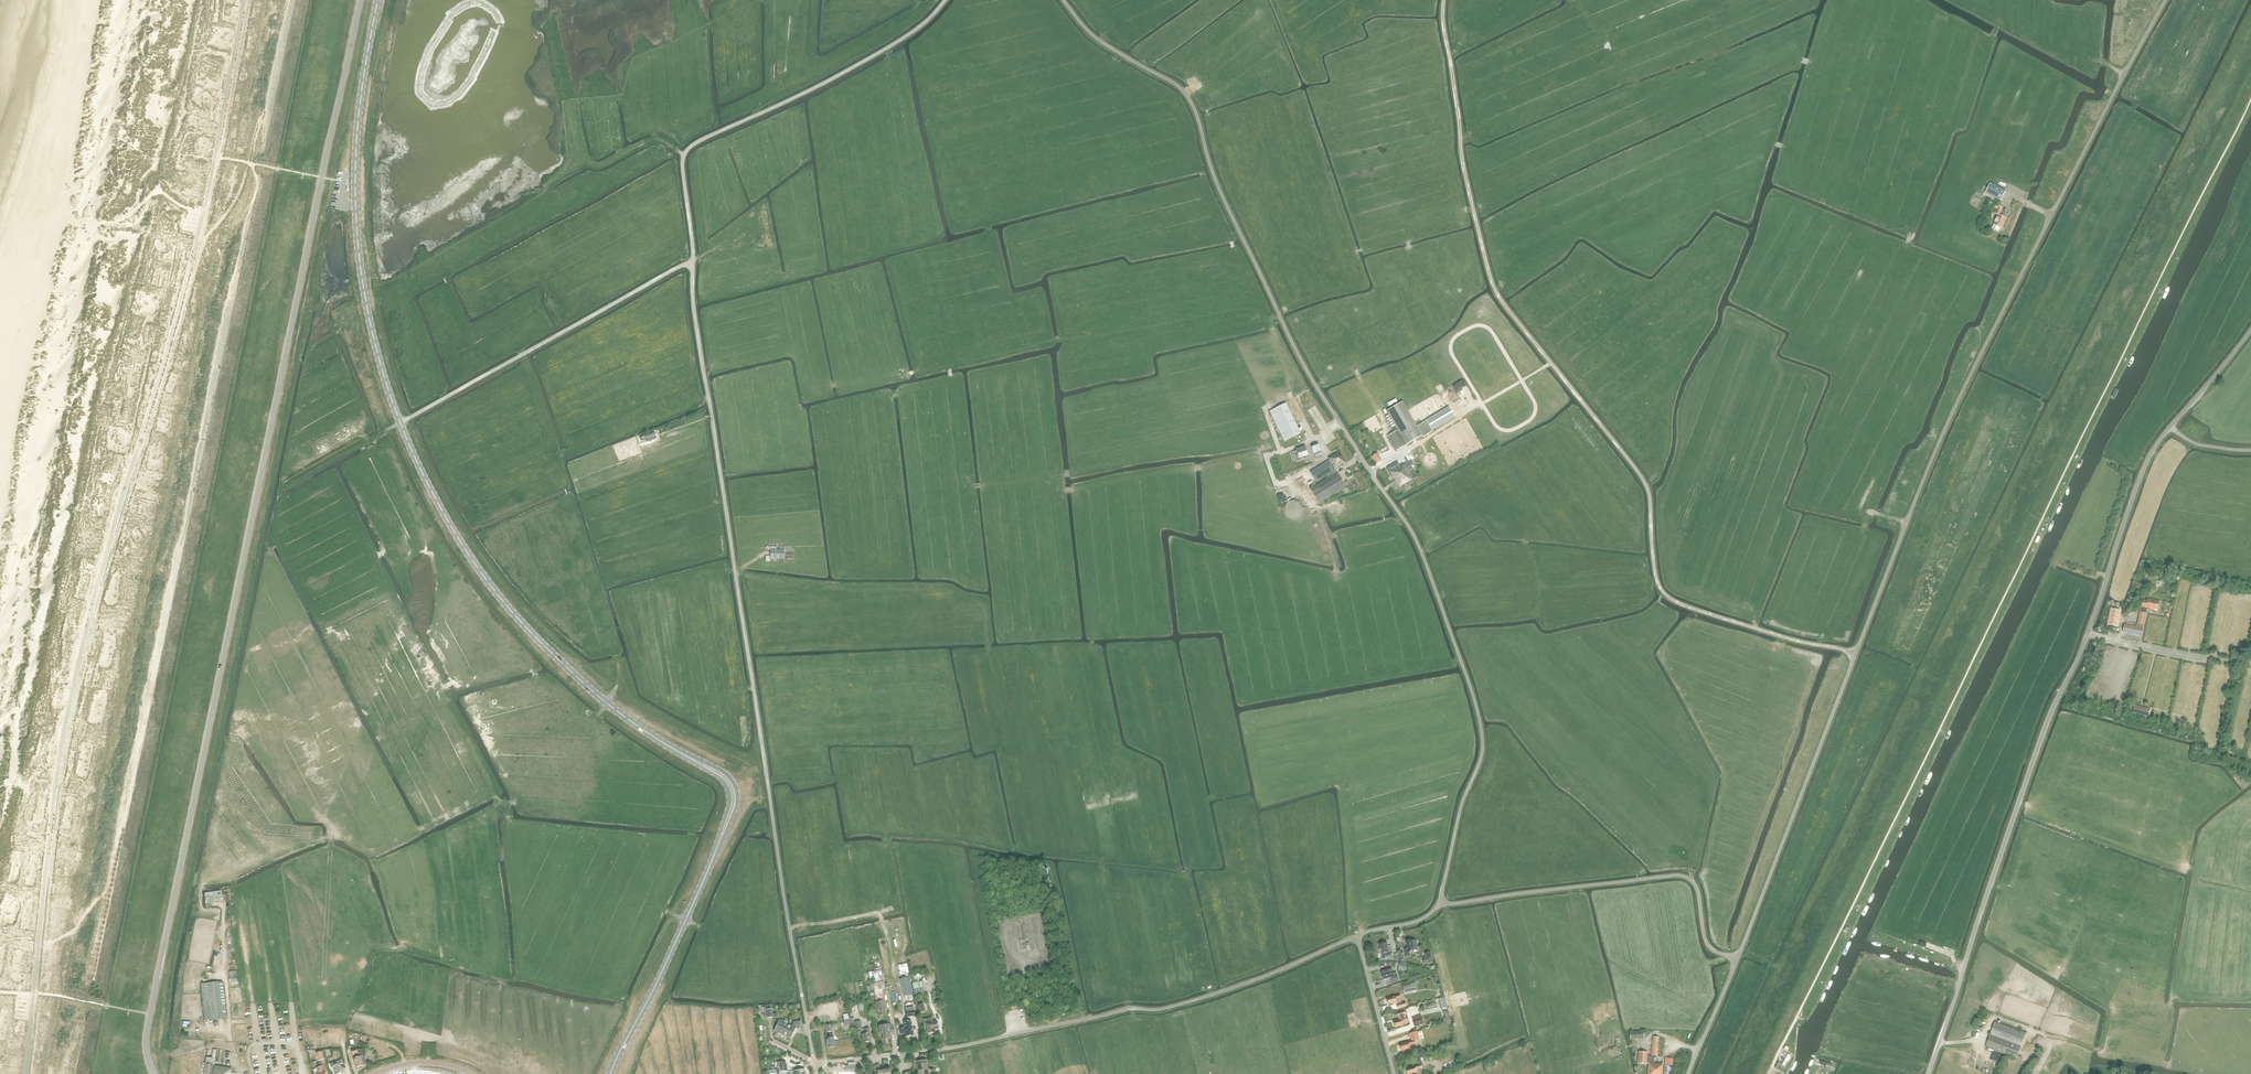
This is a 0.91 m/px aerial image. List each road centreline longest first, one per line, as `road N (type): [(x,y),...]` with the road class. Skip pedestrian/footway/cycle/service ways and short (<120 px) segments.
road 1 (unclassified): [(1737,960),(1961,394),(2168,0)]
road 2 (unclassified): [(1441,905),(1484,750),(1477,702),(1413,531),(1301,358),(1218,184),(1186,95),(1098,41),(1064,0)]
road 3 (unclassified): [(1928,1073),(2036,754),(2081,652),(2145,467),(2250,329)]
road 4 (unclassified): [(801,996),(692,261)]
road 5 (track): [(1858,653),(1775,635),(1664,594),(1649,487),(1551,364)]
road 6 (tertiary): [(677,751),(597,695),(508,607),(457,537),(400,422)]
road 7 (tertiary): [(400,422),(372,329),(356,223),(358,116),(378,0)]
road 8 (unclassified): [(950,1048),(1125,1010),(1156,1011),(1279,973),(1357,937)]
road 9 (unclassified): [(692,261),(686,151),(891,46),(946,0)]
road 10 (track): [(1551,364),(1498,296),(1489,271),(1464,163),(1445,0)]
road 11 (unclassified): [(1737,960),(1709,945),(1698,889),(1680,876),(1441,905)]
road 12 (unclassified): [(692,261),(400,422)]
road 13 (tertiary): [(609,1073),(714,854)]
road 14 (track): [(1371,471),(1551,364)]
road 15 (tertiary): [(714,854),(736,788),(720,769),(677,751)]
road 16 (unclassified): [(1393,1073),(1357,937)]
road 17 (track): [(281,495),(400,422)]
road 18 (tertiary): [(677,751),(728,790),(714,854)]
road 19 (unclassified): [(1692,1073),(1737,960)]

